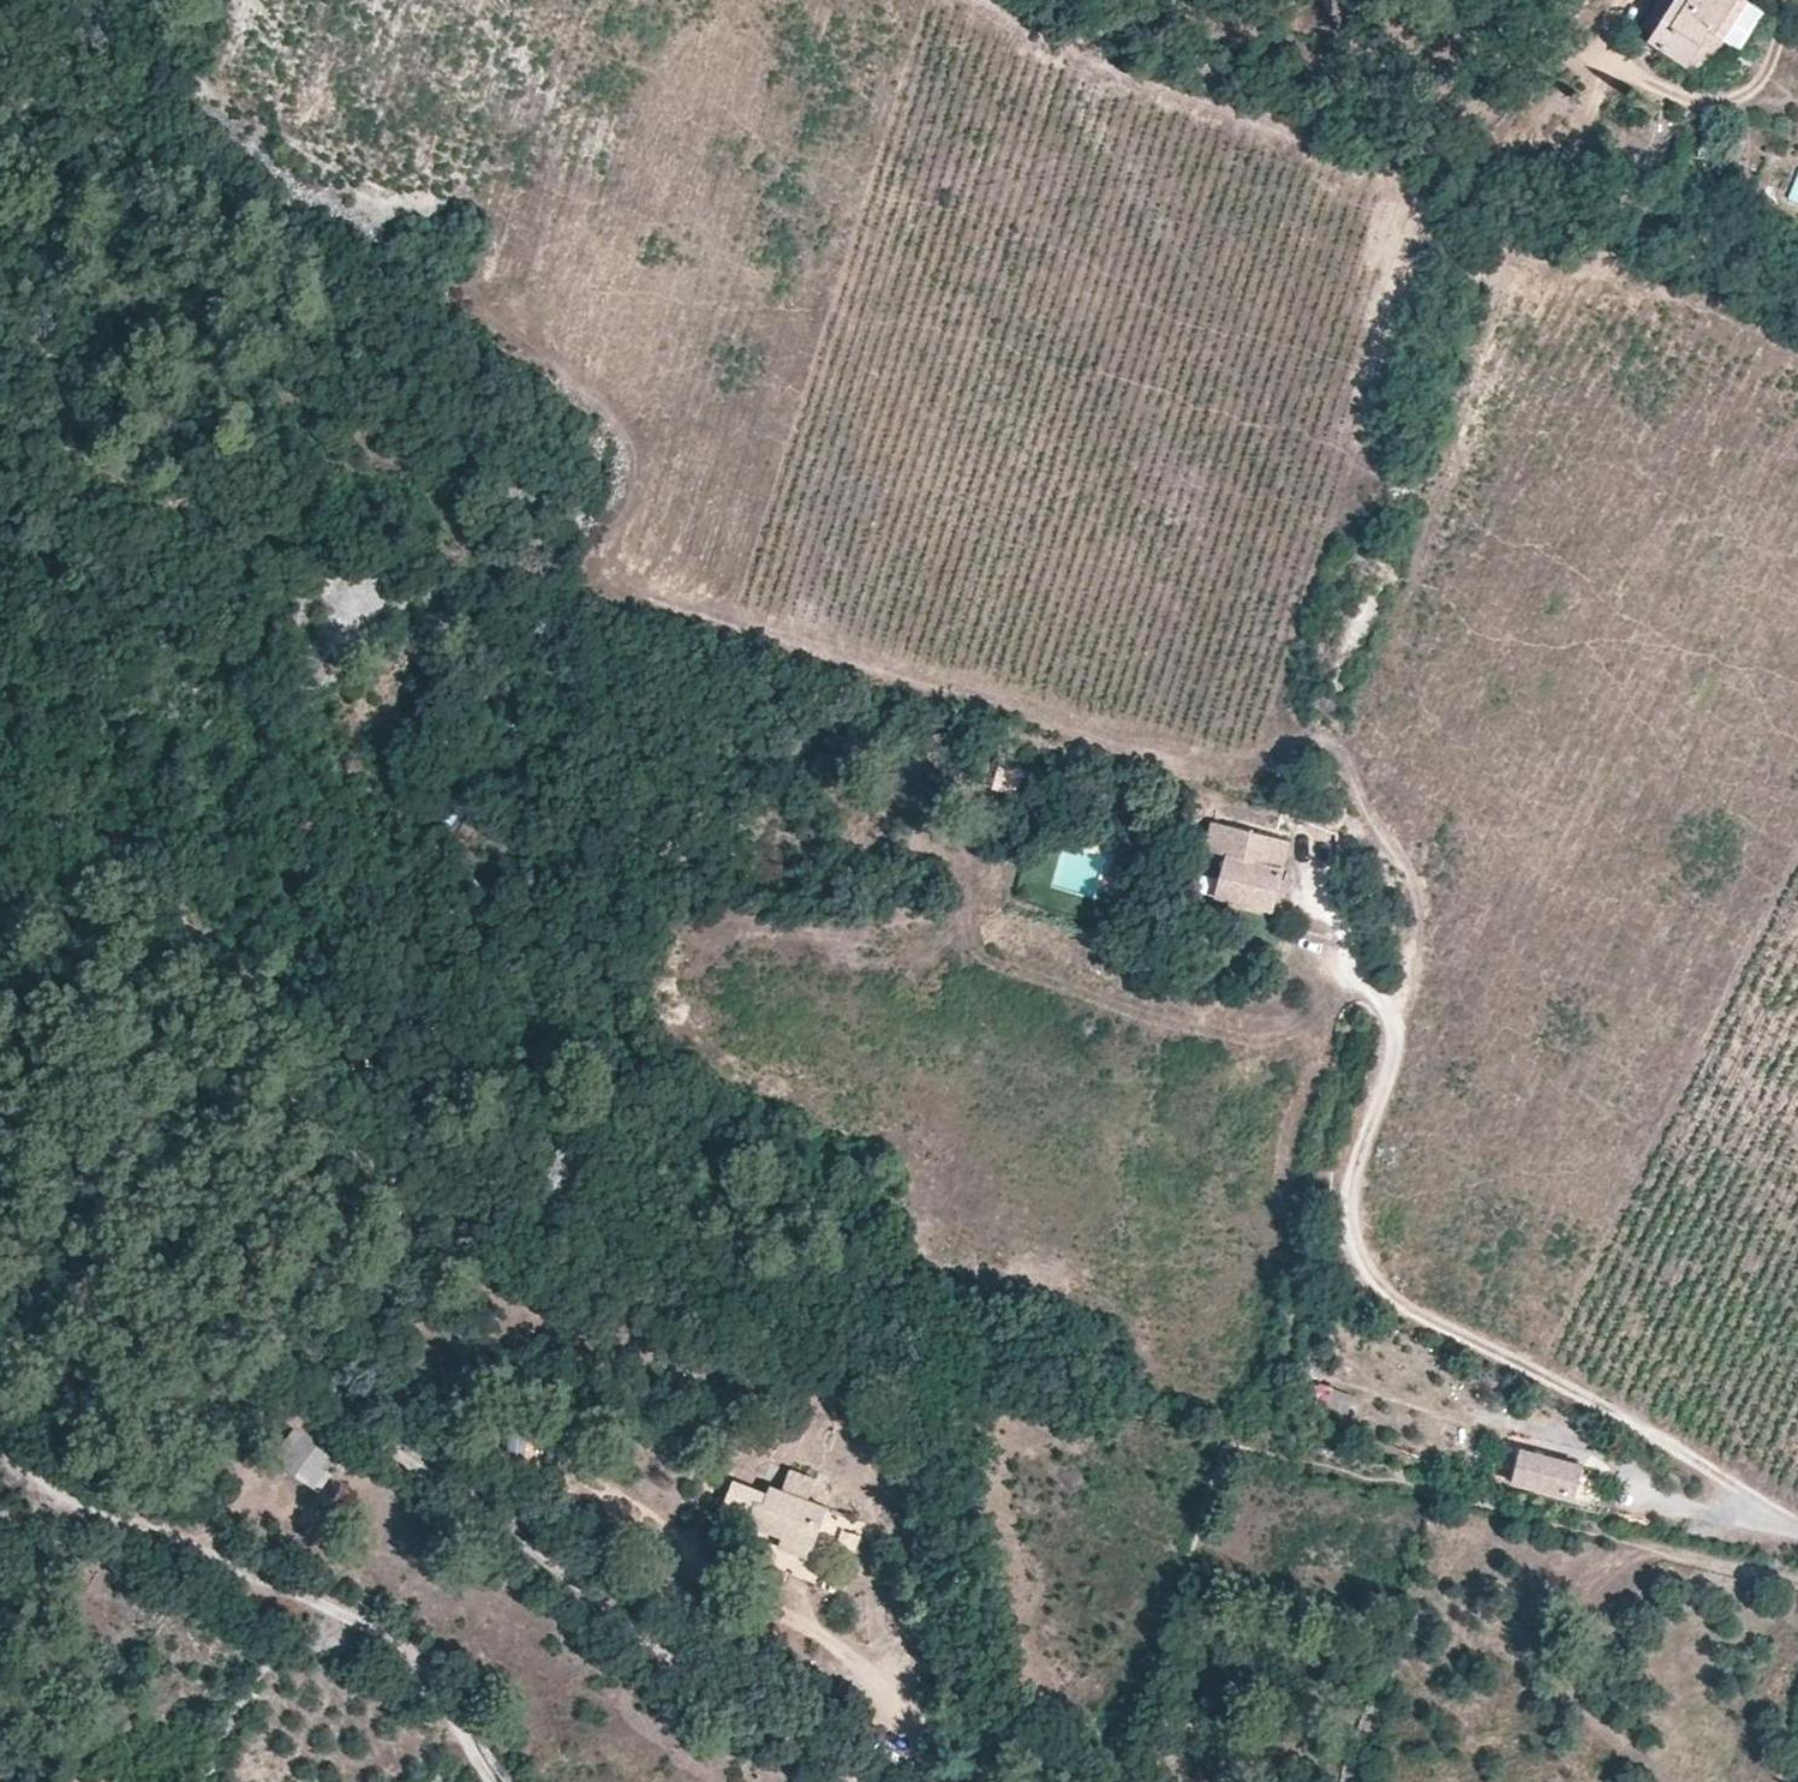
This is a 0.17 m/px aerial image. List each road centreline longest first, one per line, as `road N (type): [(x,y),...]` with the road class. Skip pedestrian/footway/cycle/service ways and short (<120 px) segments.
road 1 (track): [(1797,1524),(1442,1328),(1371,1279),(1352,1222),(1350,1168),(1385,1085),(1394,1019),(1375,994)]
road 2 (track): [(489,1781),(420,1651),(229,1575),(216,1544),(44,1497),(0,1466)]

